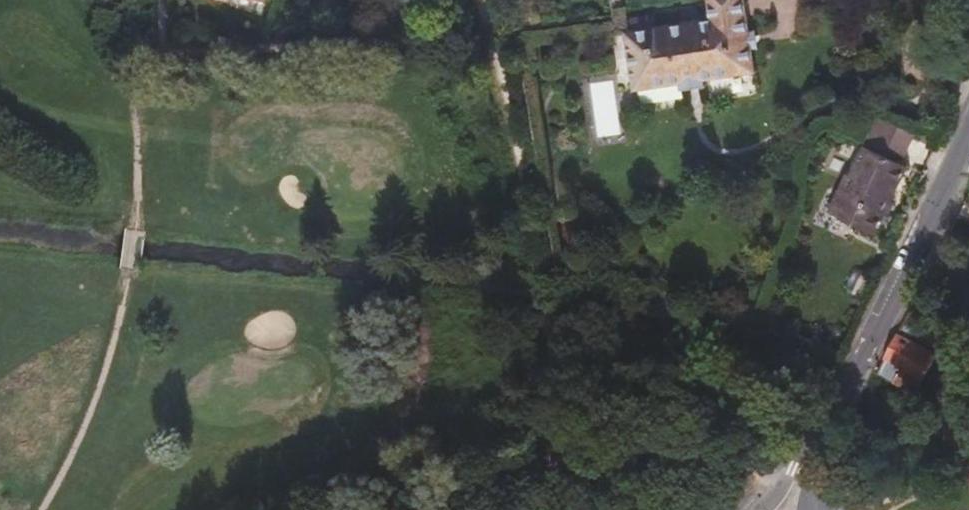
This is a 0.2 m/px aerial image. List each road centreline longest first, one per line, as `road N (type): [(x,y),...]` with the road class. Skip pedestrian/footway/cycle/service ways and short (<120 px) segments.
road 1 (tertiary): [(799,473),(923,242),(968,135)]

